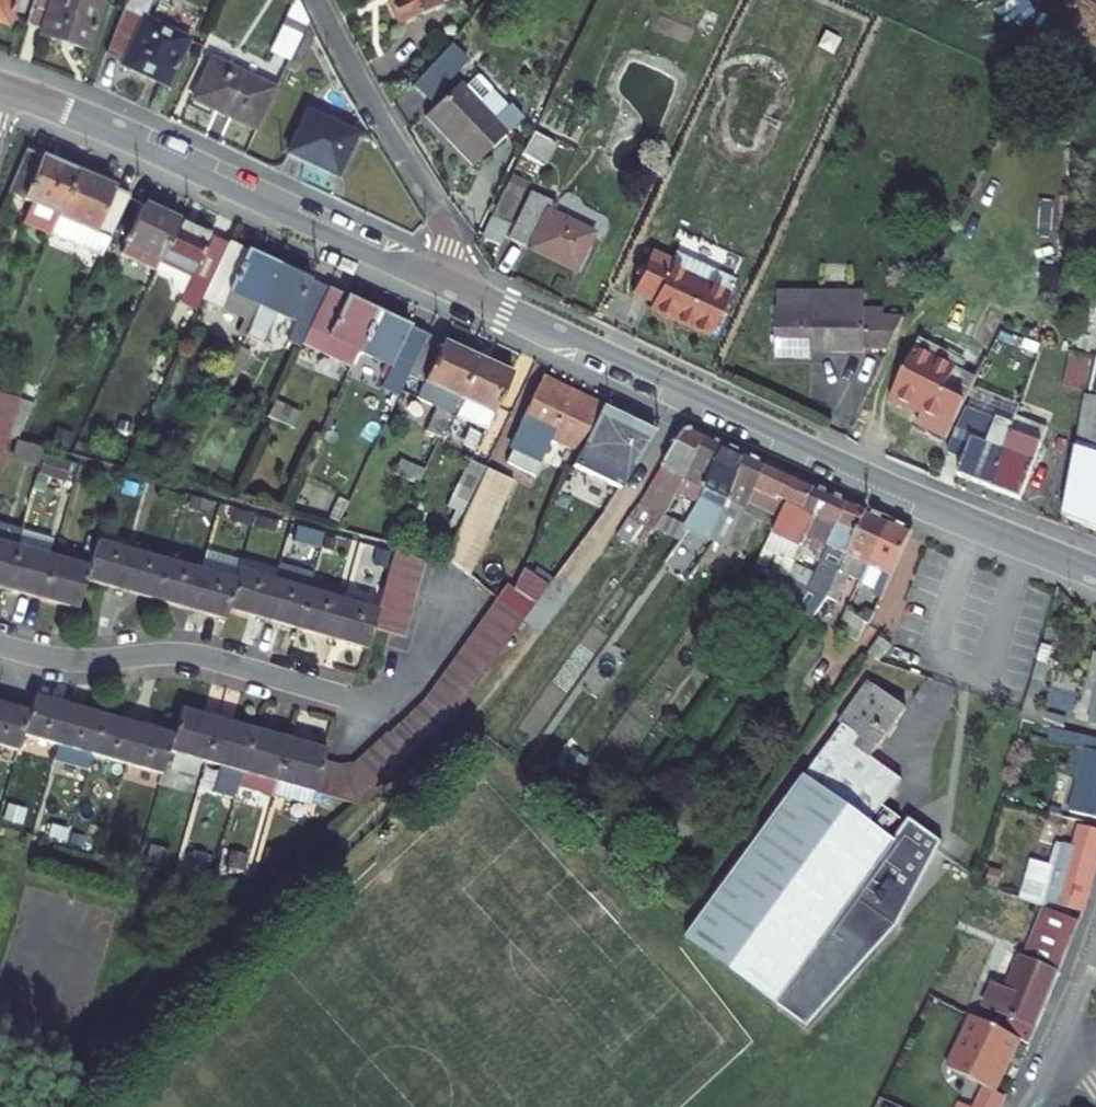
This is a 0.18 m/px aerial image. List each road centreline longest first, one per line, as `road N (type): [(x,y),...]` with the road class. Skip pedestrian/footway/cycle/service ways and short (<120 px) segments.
road 1 (track): [(0,862),(136,899),(239,910),(301,888),(380,823),(521,666),(689,397)]
road 2 (tertiary): [(439,280),(854,474),(1095,573)]
road 3 (residential): [(0,646),(84,661),(187,654),(377,704),(405,689),(454,604)]
road 4 (tertiary): [(3,86),(439,280)]
road 5 (residential): [(317,0),(444,230),(448,259),(439,280)]

